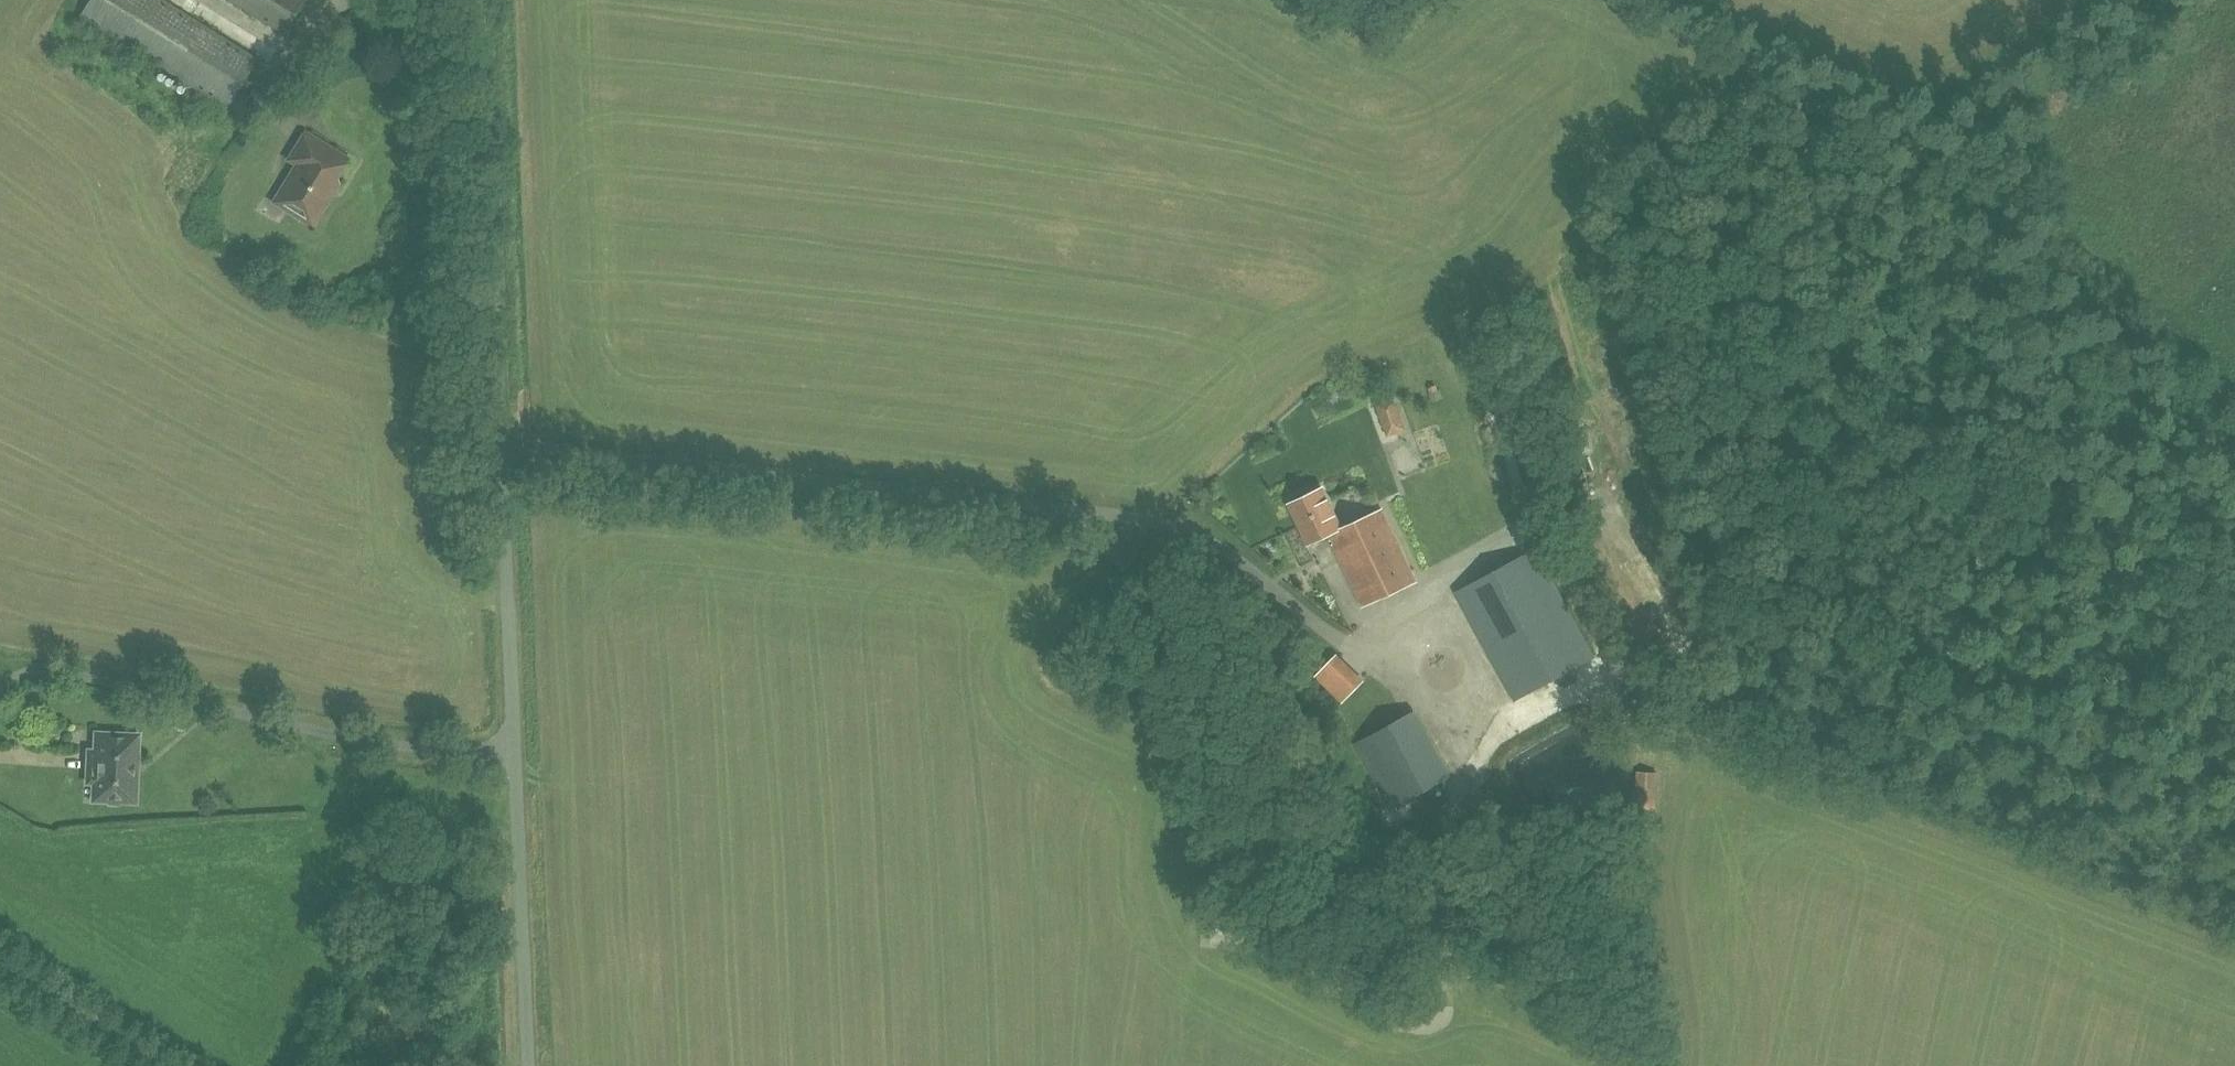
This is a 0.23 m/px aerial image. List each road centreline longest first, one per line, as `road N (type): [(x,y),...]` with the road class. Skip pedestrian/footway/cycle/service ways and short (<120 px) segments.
road 1 (unclassified): [(529,1065),(485,0)]

